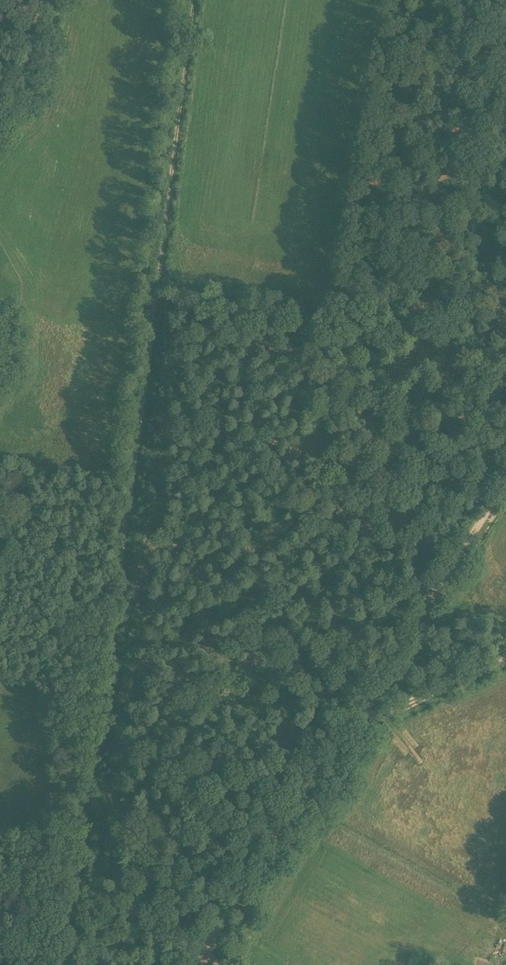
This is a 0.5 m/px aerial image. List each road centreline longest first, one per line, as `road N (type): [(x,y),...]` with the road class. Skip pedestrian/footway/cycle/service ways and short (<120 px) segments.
road 1 (track): [(77,881),(154,292)]
road 2 (track): [(505,484),(203,953)]
road 3 (track): [(154,292),(192,0)]
road 4 (track): [(357,713),(390,713),(505,652)]
road 5 (track): [(77,881),(183,942)]

